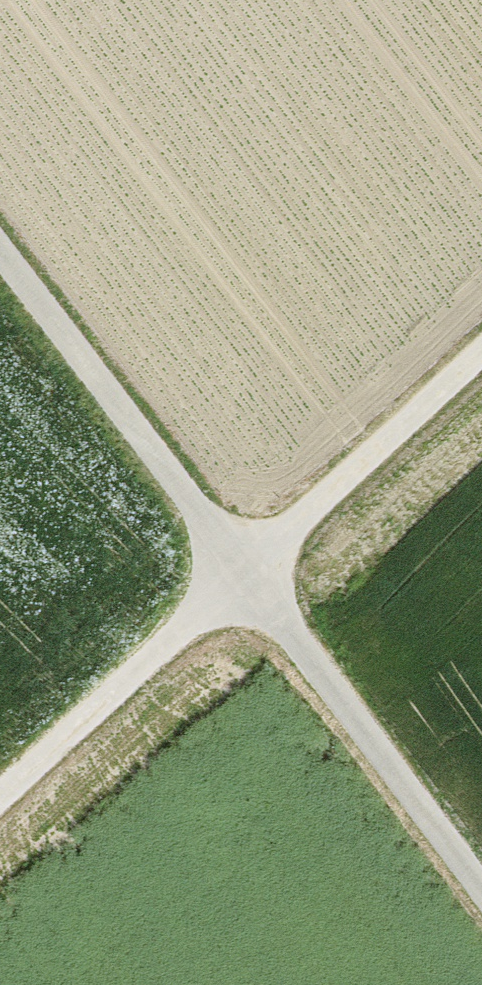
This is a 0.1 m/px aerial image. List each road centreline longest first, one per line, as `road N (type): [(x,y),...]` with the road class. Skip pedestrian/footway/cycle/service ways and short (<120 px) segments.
road 1 (track): [(481,890),(0,247)]
road 2 (track): [(0,794),(481,351)]

